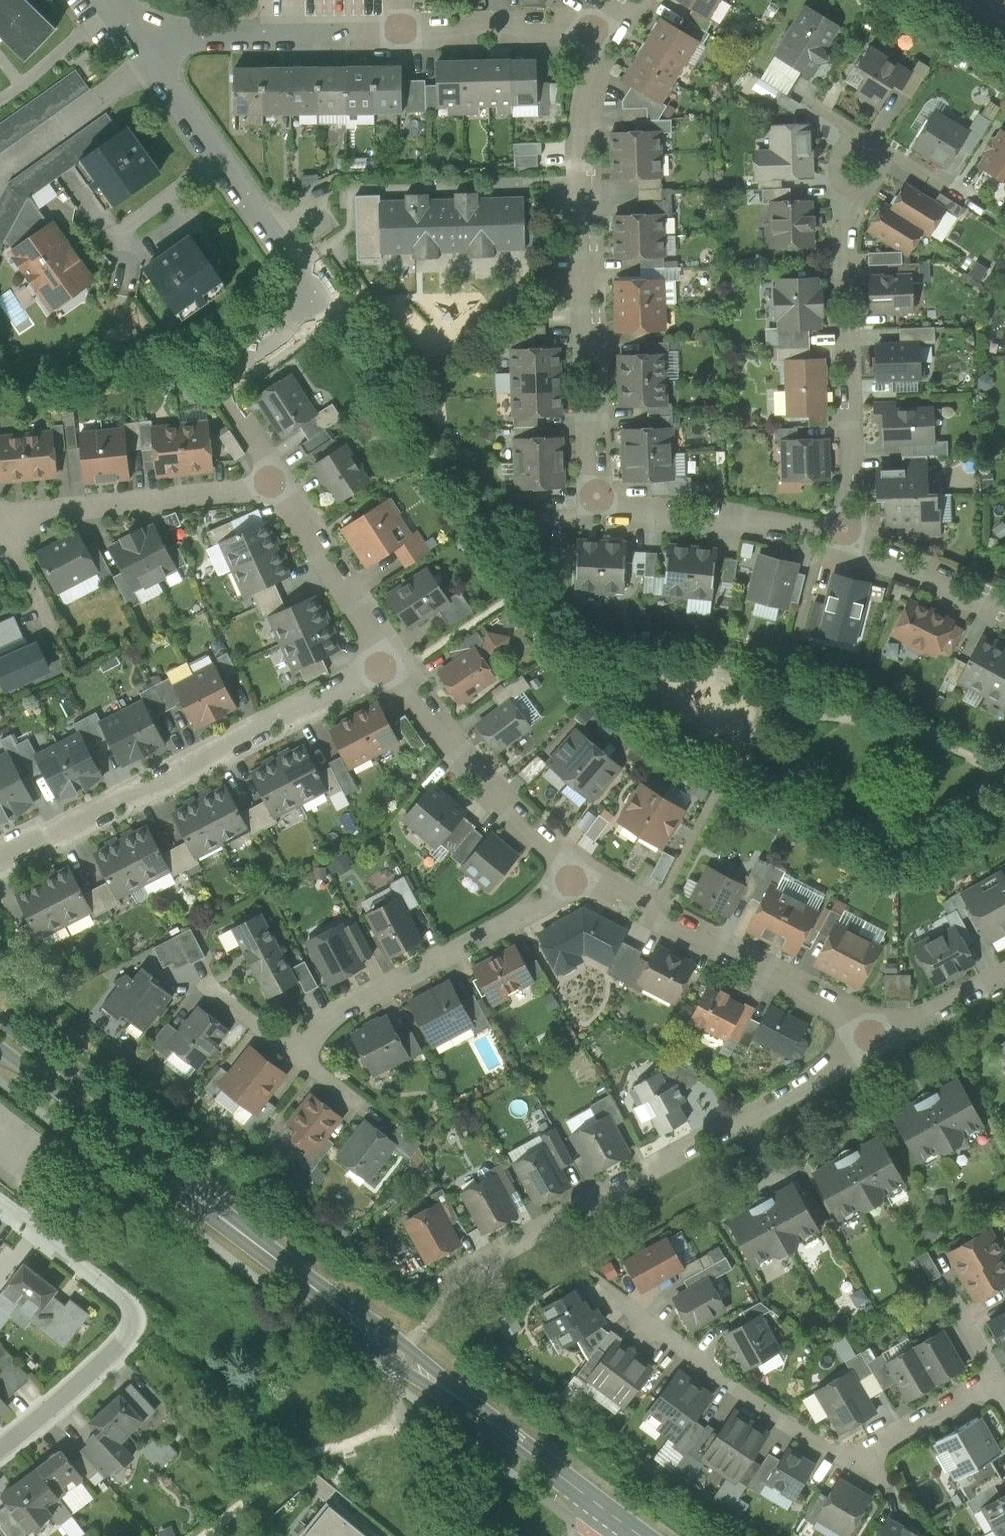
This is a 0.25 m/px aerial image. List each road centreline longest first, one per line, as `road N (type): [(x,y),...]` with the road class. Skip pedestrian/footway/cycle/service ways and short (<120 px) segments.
road 1 (secondary): [(0,1039),(401,1360),(615,1518)]
road 2 (residential): [(607,35),(589,88),(597,513),(841,542)]
road 3 (residential): [(891,1035),(461,1271)]
road 4 (residential): [(388,668),(0,870)]
road 5 (residential): [(0,1201),(137,1307),(133,1334),(0,1446)]
road 6 (residential): [(586,871),(282,1046)]
road 7 (residential): [(891,1035),(586,871)]
road 8 (residential): [(846,201),(849,477),(841,542)]
road 9 (residential): [(134,34),(322,307)]
road 10 (residential): [(586,871),(558,853),(388,668)]
road 11 (residential): [(277,483),(2,525)]
road 12 (residential): [(134,34),(402,34)]
road 13 (residential): [(846,1460),(725,1384),(630,1307)]
road 14 (residential): [(388,668),(277,483)]
road 15 (residential): [(402,34),(607,35)]
road 16 (residential): [(841,542),(1004,612)]
road 17 (residential): [(997,1380),(846,1460)]
road 18 (residential): [(2,525),(68,657)]
road 19 (residential): [(282,1046),(386,1121)]
road 20 (residential): [(1004,976),(891,1035)]

